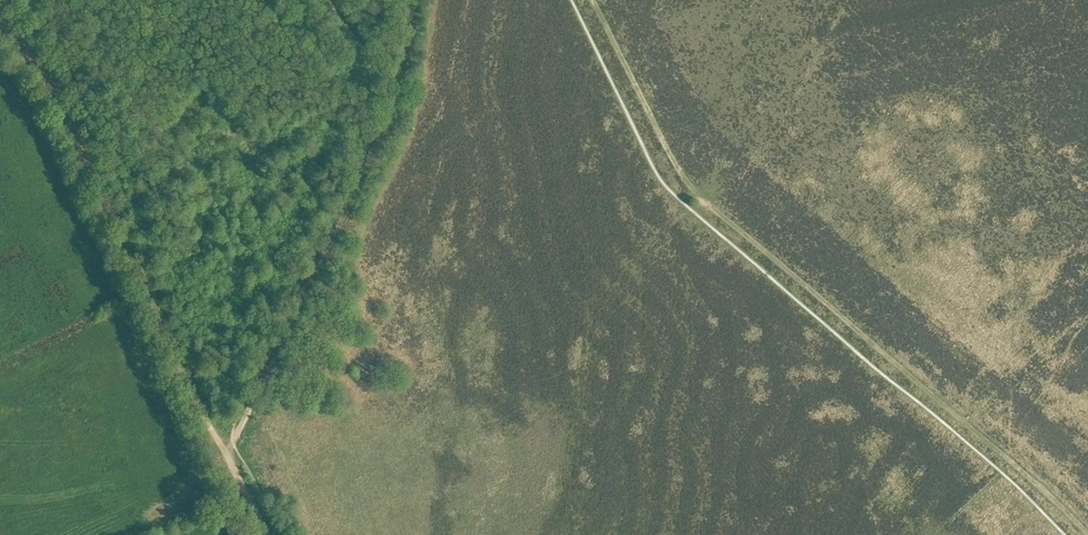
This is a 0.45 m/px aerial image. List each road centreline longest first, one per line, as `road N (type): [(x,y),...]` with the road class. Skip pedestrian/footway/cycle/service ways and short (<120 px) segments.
road 1 (track): [(593,0),(699,197),(1087,534)]
road 2 (track): [(0,23),(65,107),(264,534)]
road 3 (track): [(219,447),(241,426),(381,139),(404,76),(416,0)]

